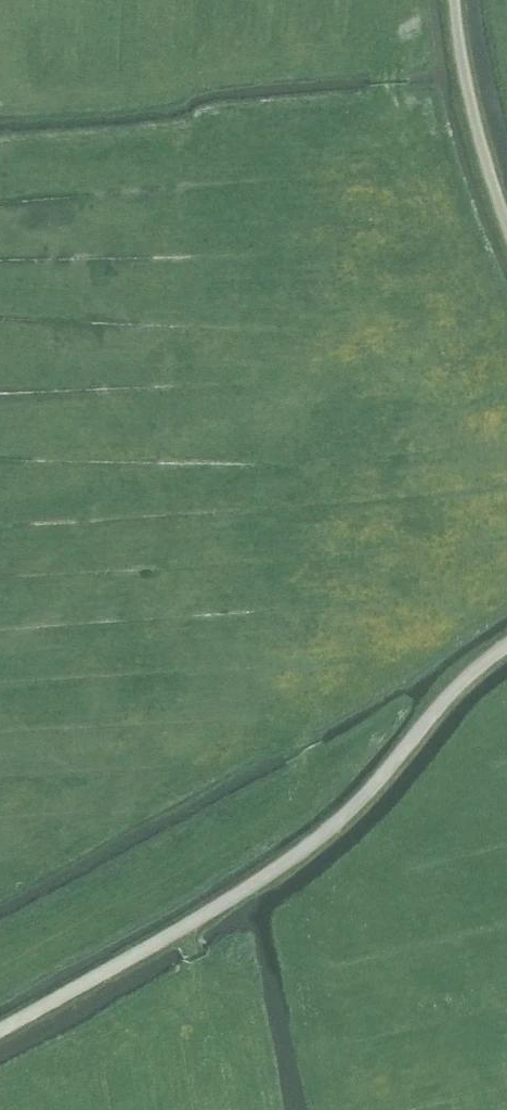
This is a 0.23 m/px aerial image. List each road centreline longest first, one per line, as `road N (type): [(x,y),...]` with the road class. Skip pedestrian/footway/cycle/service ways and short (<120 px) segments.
road 1 (unclassified): [(0,1034),(199,919),(354,814),(467,676),(506,648)]
road 2 (unclassified): [(506,222),(467,87),(456,0)]

